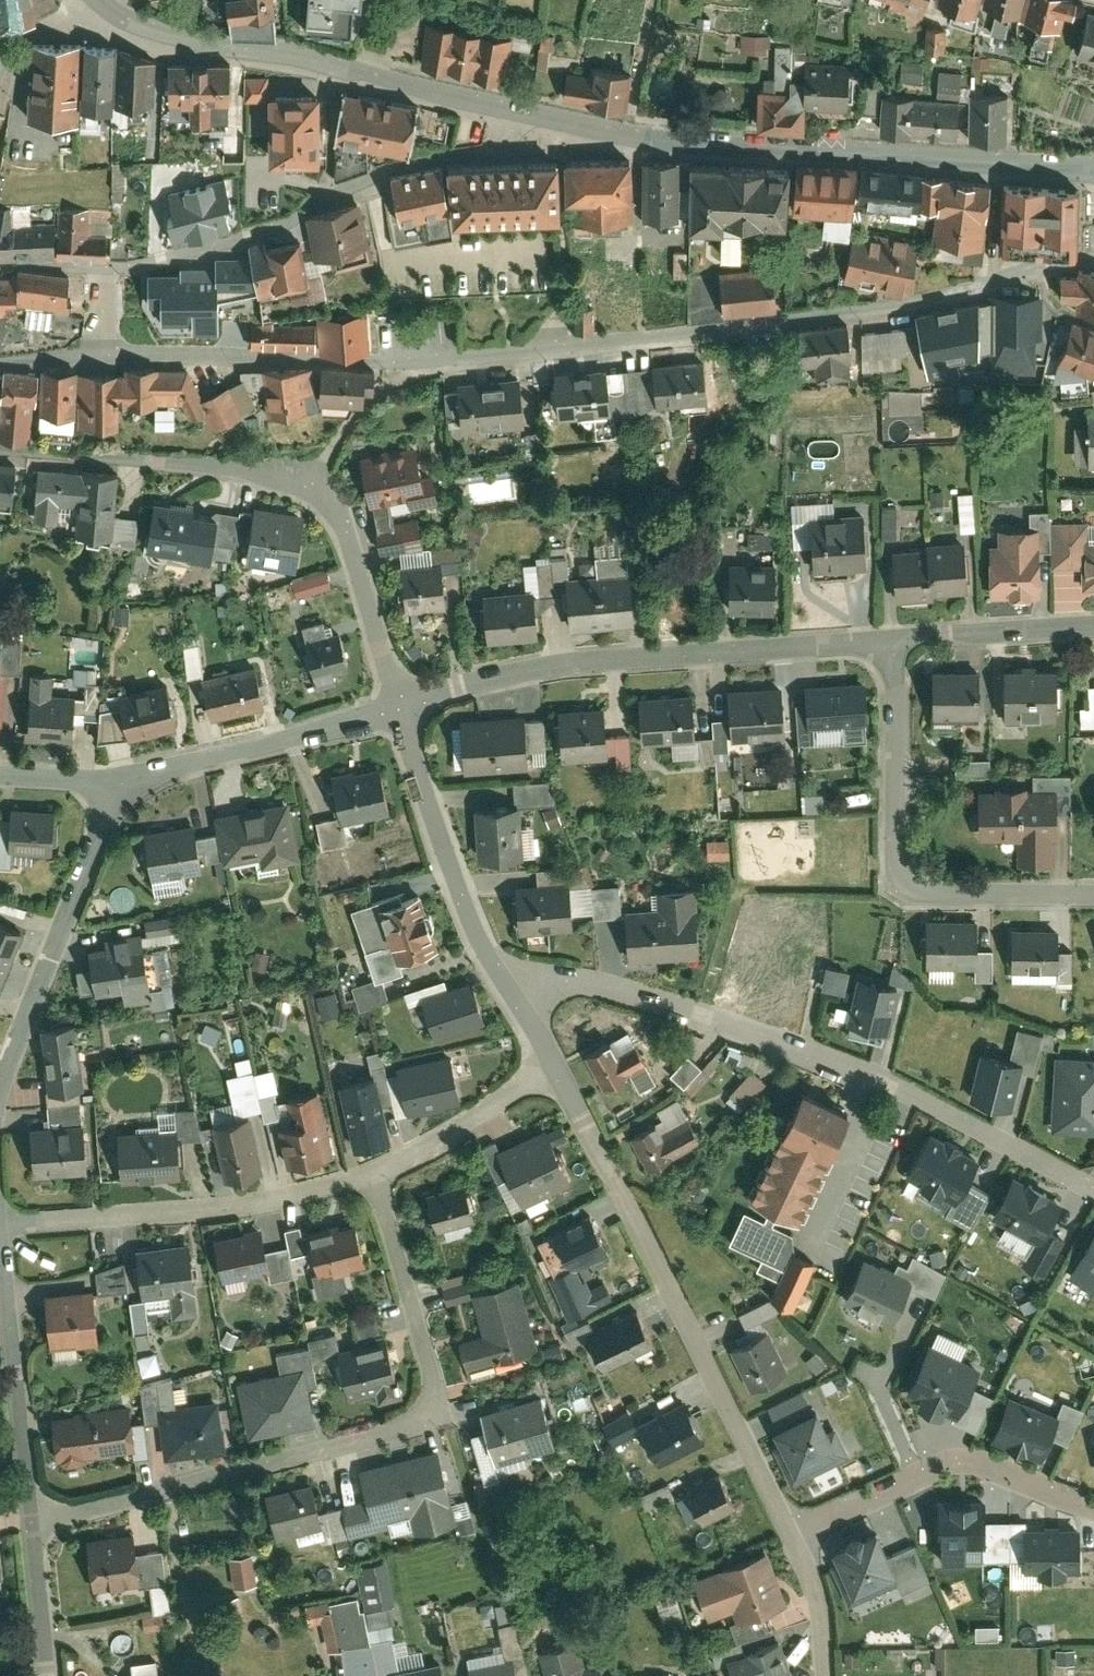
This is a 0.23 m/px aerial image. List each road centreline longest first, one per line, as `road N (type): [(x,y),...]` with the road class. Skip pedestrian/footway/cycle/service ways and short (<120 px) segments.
road 1 (residential): [(1093,257),(917,298),(411,358),(102,352)]
road 2 (residential): [(370,1178),(428,1378),(429,1406),(397,1433),(24,1521)]
road 3 (residential): [(1093,1195),(894,1088),(627,993),(583,983),(512,995)]
road 4 (residential): [(0,443),(308,479),(350,550),(397,707)]
road 5 (tertiary): [(1093,163),(758,141),(542,107)]
road 6 (residential): [(552,1067),(637,1216),(790,1538)]
road 7 (residential): [(397,707),(554,666),(889,644)]
road 8 (tertiary): [(542,107),(175,27),(105,0)]
road 9 (residential): [(1093,897),(931,897),(906,888),(898,860),(889,644)]
road 10 (residential): [(0,1223),(281,1203),(370,1178)]
road 11 (residential): [(123,780),(0,1087)]
road 12 (residential): [(1093,1507),(968,1463),(790,1538)]
road 13 (residential): [(397,707),(471,930),(512,995)]
road 14 (residential): [(123,780),(397,707)]
road 15 (residential): [(542,107),(366,171),(302,206)]
road 16 (residential): [(0,1276),(24,1521)]
road 17 (residential): [(370,1178),(552,1067)]
road 18 (residential): [(103,263),(129,262),(302,206)]
road 19 (residential): [(889,644),(1093,630)]
road 20 (residential): [(24,1521),(43,1675)]
road 21 (residential): [(790,1538),(810,1588),(823,1675)]
road 22 (residential): [(0,775),(123,780)]

